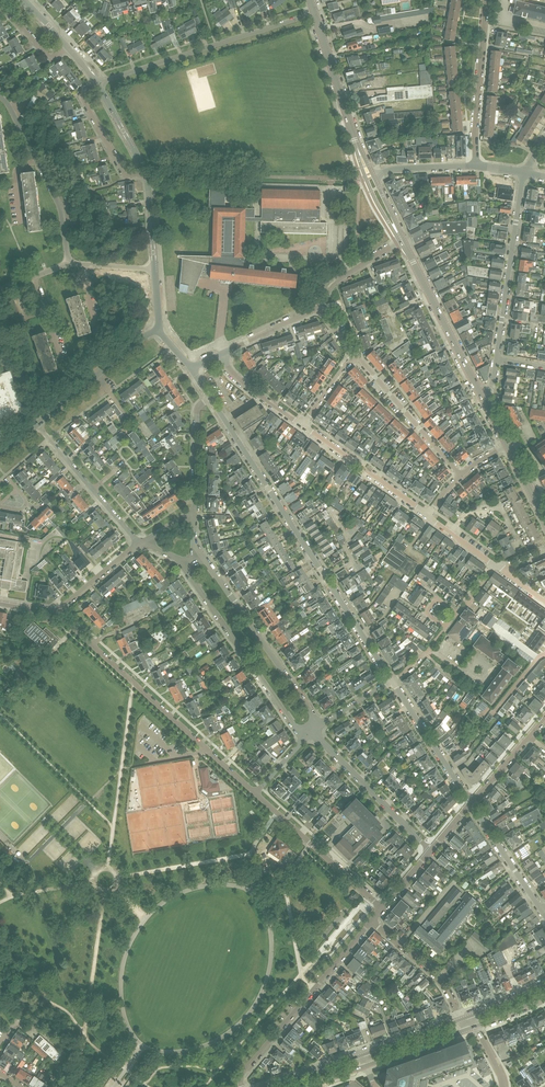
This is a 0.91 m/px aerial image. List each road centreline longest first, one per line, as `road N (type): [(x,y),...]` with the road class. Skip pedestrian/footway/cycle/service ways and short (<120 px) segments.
road 1 (unclassified): [(391,681),(211,399)]
road 2 (unclassified): [(97,83),(315,13)]
road 3 (residential): [(305,738),(182,564)]
road 4 (unclassified): [(372,922),(246,1069),(241,1086)]
road 5 (residential): [(320,725),(199,552)]
road 6 (residential): [(497,359),(525,173)]
road 7 (unclassified): [(69,262),(56,199),(0,96)]
road 8 (unclassified): [(383,909),(253,793)]
road 9 (secondary): [(481,395),(402,240)]
road 10 (residential): [(432,852),(312,732)]
road 11 (residential): [(475,166),(487,0)]
road 12 (residential): [(460,475),(354,355)]
road 13 (unclassified): [(253,793),(135,685)]
road 14 (tertiary): [(37,425),(157,325)]
road 15 (residential): [(428,516),(302,428)]
road 16 (unclassified): [(472,804),(391,681)]
road 17 (secondary): [(356,143),(315,13)]
road 18 (residential): [(372,922),(443,985),(459,1020)]
road 19 (residential): [(147,177),(126,176),(84,103),(97,83)]
road 20 (unclassified): [(540,909),(472,804)]
road 21 (residential): [(195,517),(197,413),(211,399)]

